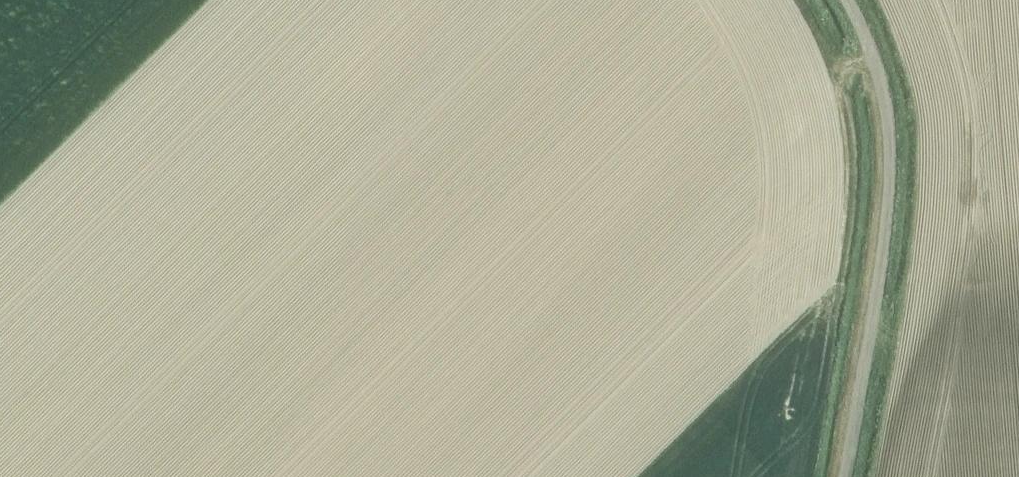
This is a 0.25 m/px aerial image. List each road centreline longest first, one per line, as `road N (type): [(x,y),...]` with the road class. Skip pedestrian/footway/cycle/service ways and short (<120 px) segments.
road 1 (unclassified): [(845,476),(889,209),(890,139),(882,87),(847,0)]

